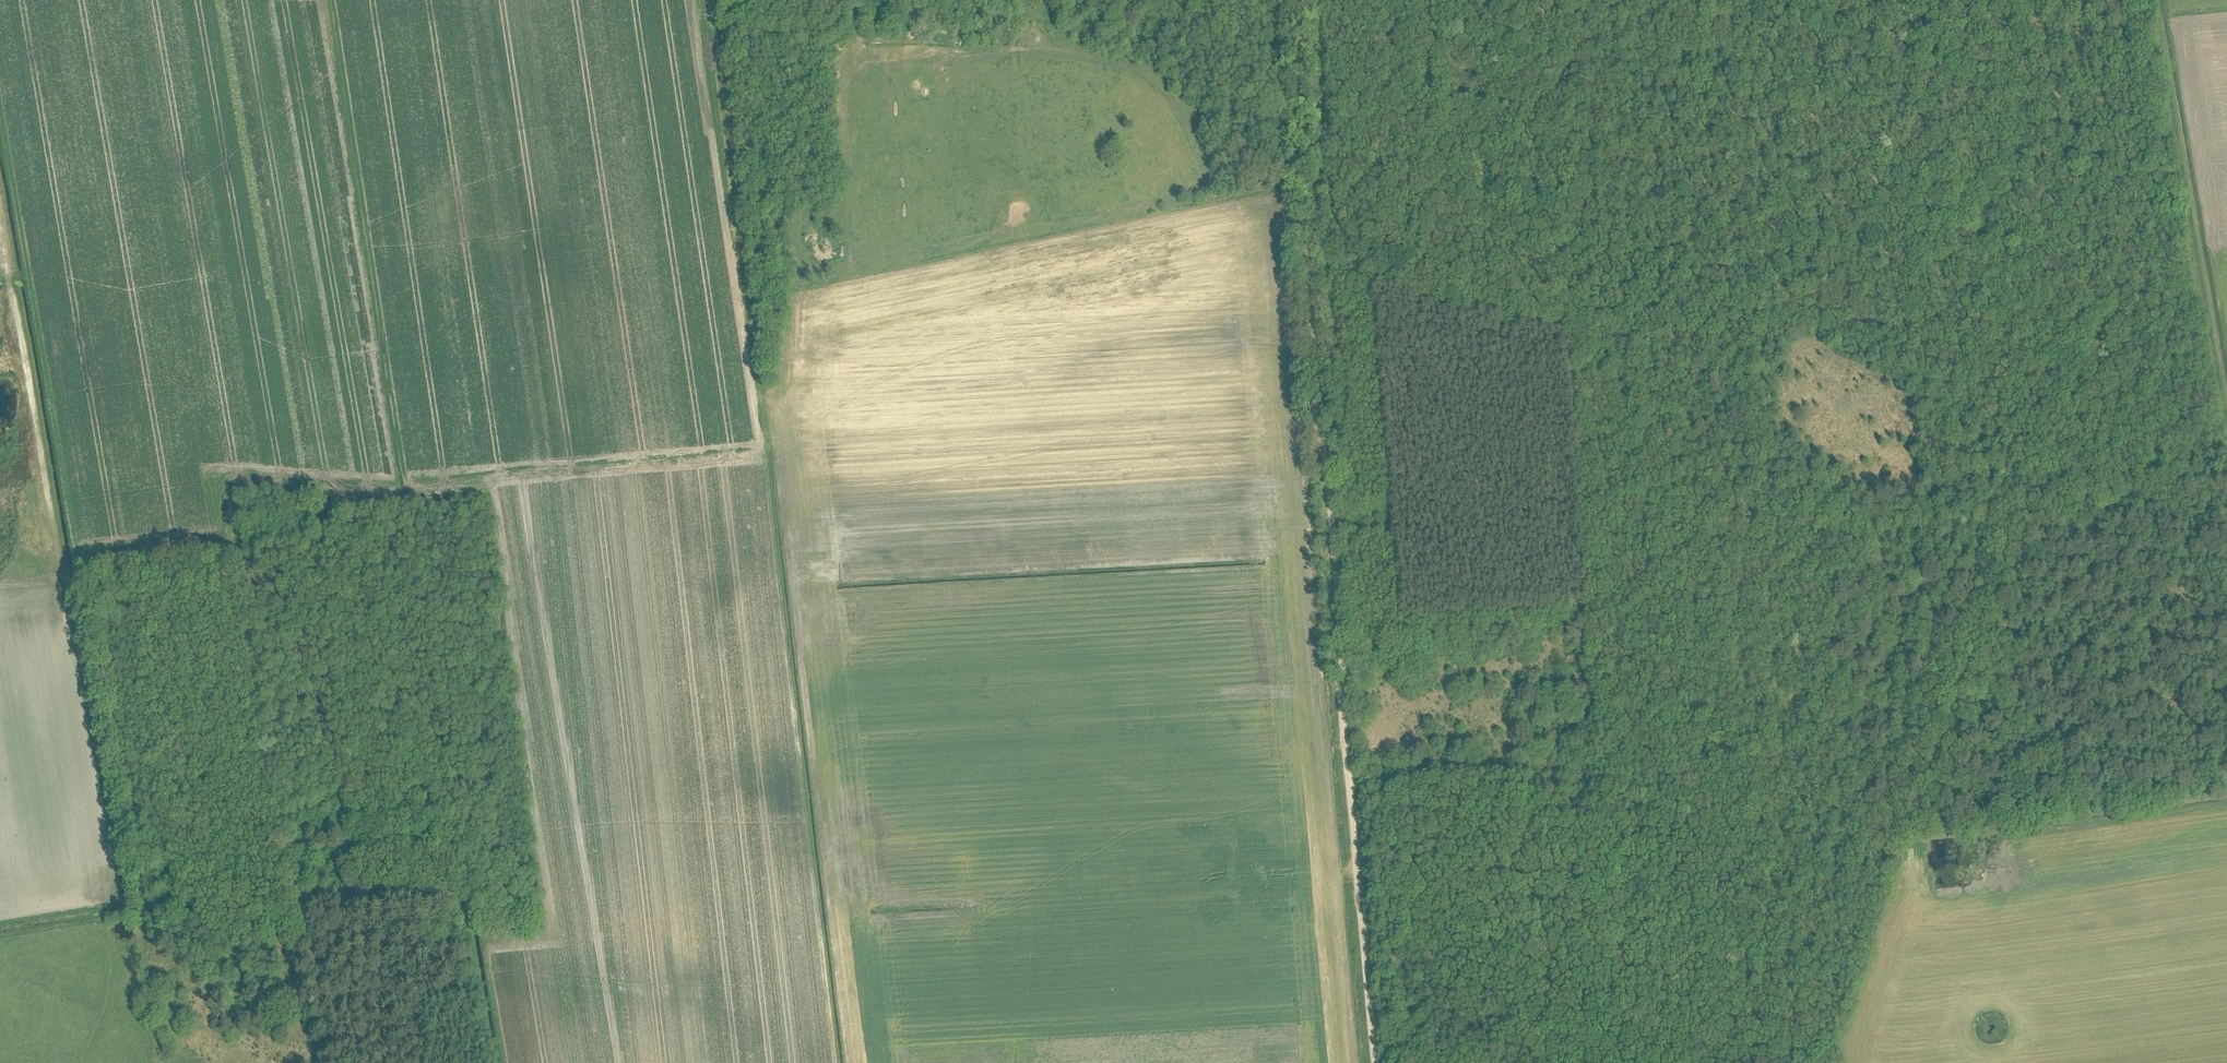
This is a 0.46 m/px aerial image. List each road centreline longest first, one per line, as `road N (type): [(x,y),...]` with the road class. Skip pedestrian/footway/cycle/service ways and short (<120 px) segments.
road 1 (track): [(1311,0),(1318,141),(1310,272),(1377,1062)]
road 2 (track): [(0,217),(59,569)]

